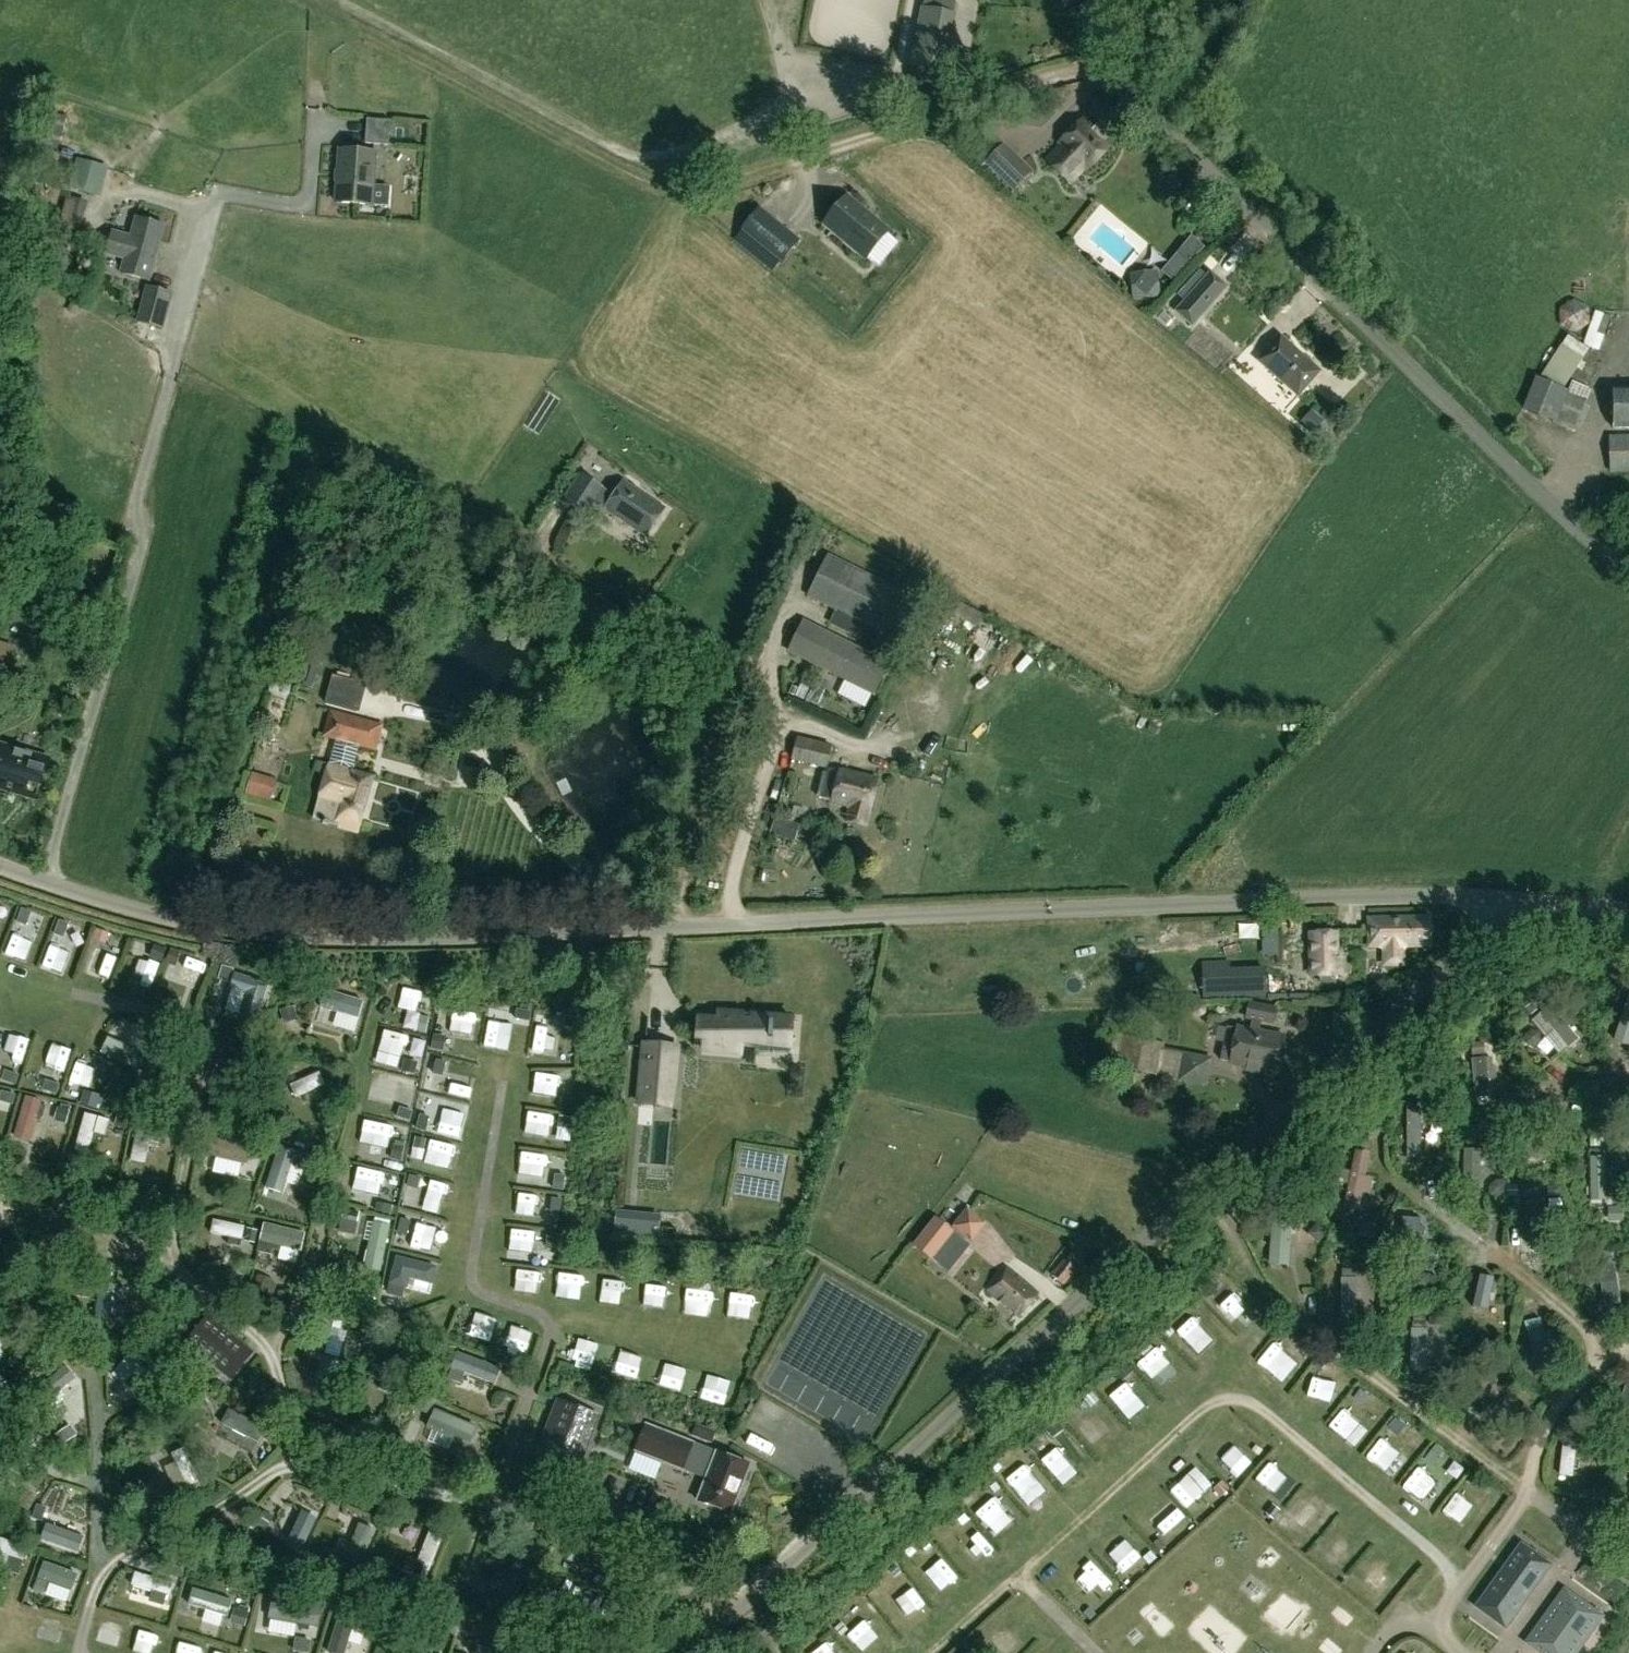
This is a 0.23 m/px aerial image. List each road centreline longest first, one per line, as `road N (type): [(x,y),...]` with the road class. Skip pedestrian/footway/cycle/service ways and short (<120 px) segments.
road 1 (unclassified): [(1524,903),(1395,898),(559,934),(312,936),(144,912),(0,867)]
road 2 (unclassified): [(1524,903),(686,1652)]
road 3 (track): [(1102,67),(1026,82),(687,192),(637,178),(343,21),(321,42),(314,113)]
road 4 (unclassified): [(1628,562),(1548,502),(1109,78),(1100,57),(1102,0)]
road 5 (track): [(927,1652),(1206,1405),(1227,1398),(1263,1410),(1439,1557),(1461,1587)]
road 6 (track): [(457,1499),(320,1469),(298,1441),(261,1346),(218,1300),(55,1184),(0,1165)]
road 7 (track): [(90,1609),(115,1562),(225,1505),(298,1441)]
road 8 (track): [(1615,1348),(1418,1189)]
road 9 (track): [(169,1261),(195,1110)]
road 10 (track): [(125,1235),(45,1285),(0,1295)]
road 11 (track): [(346,1146),(373,1029)]

